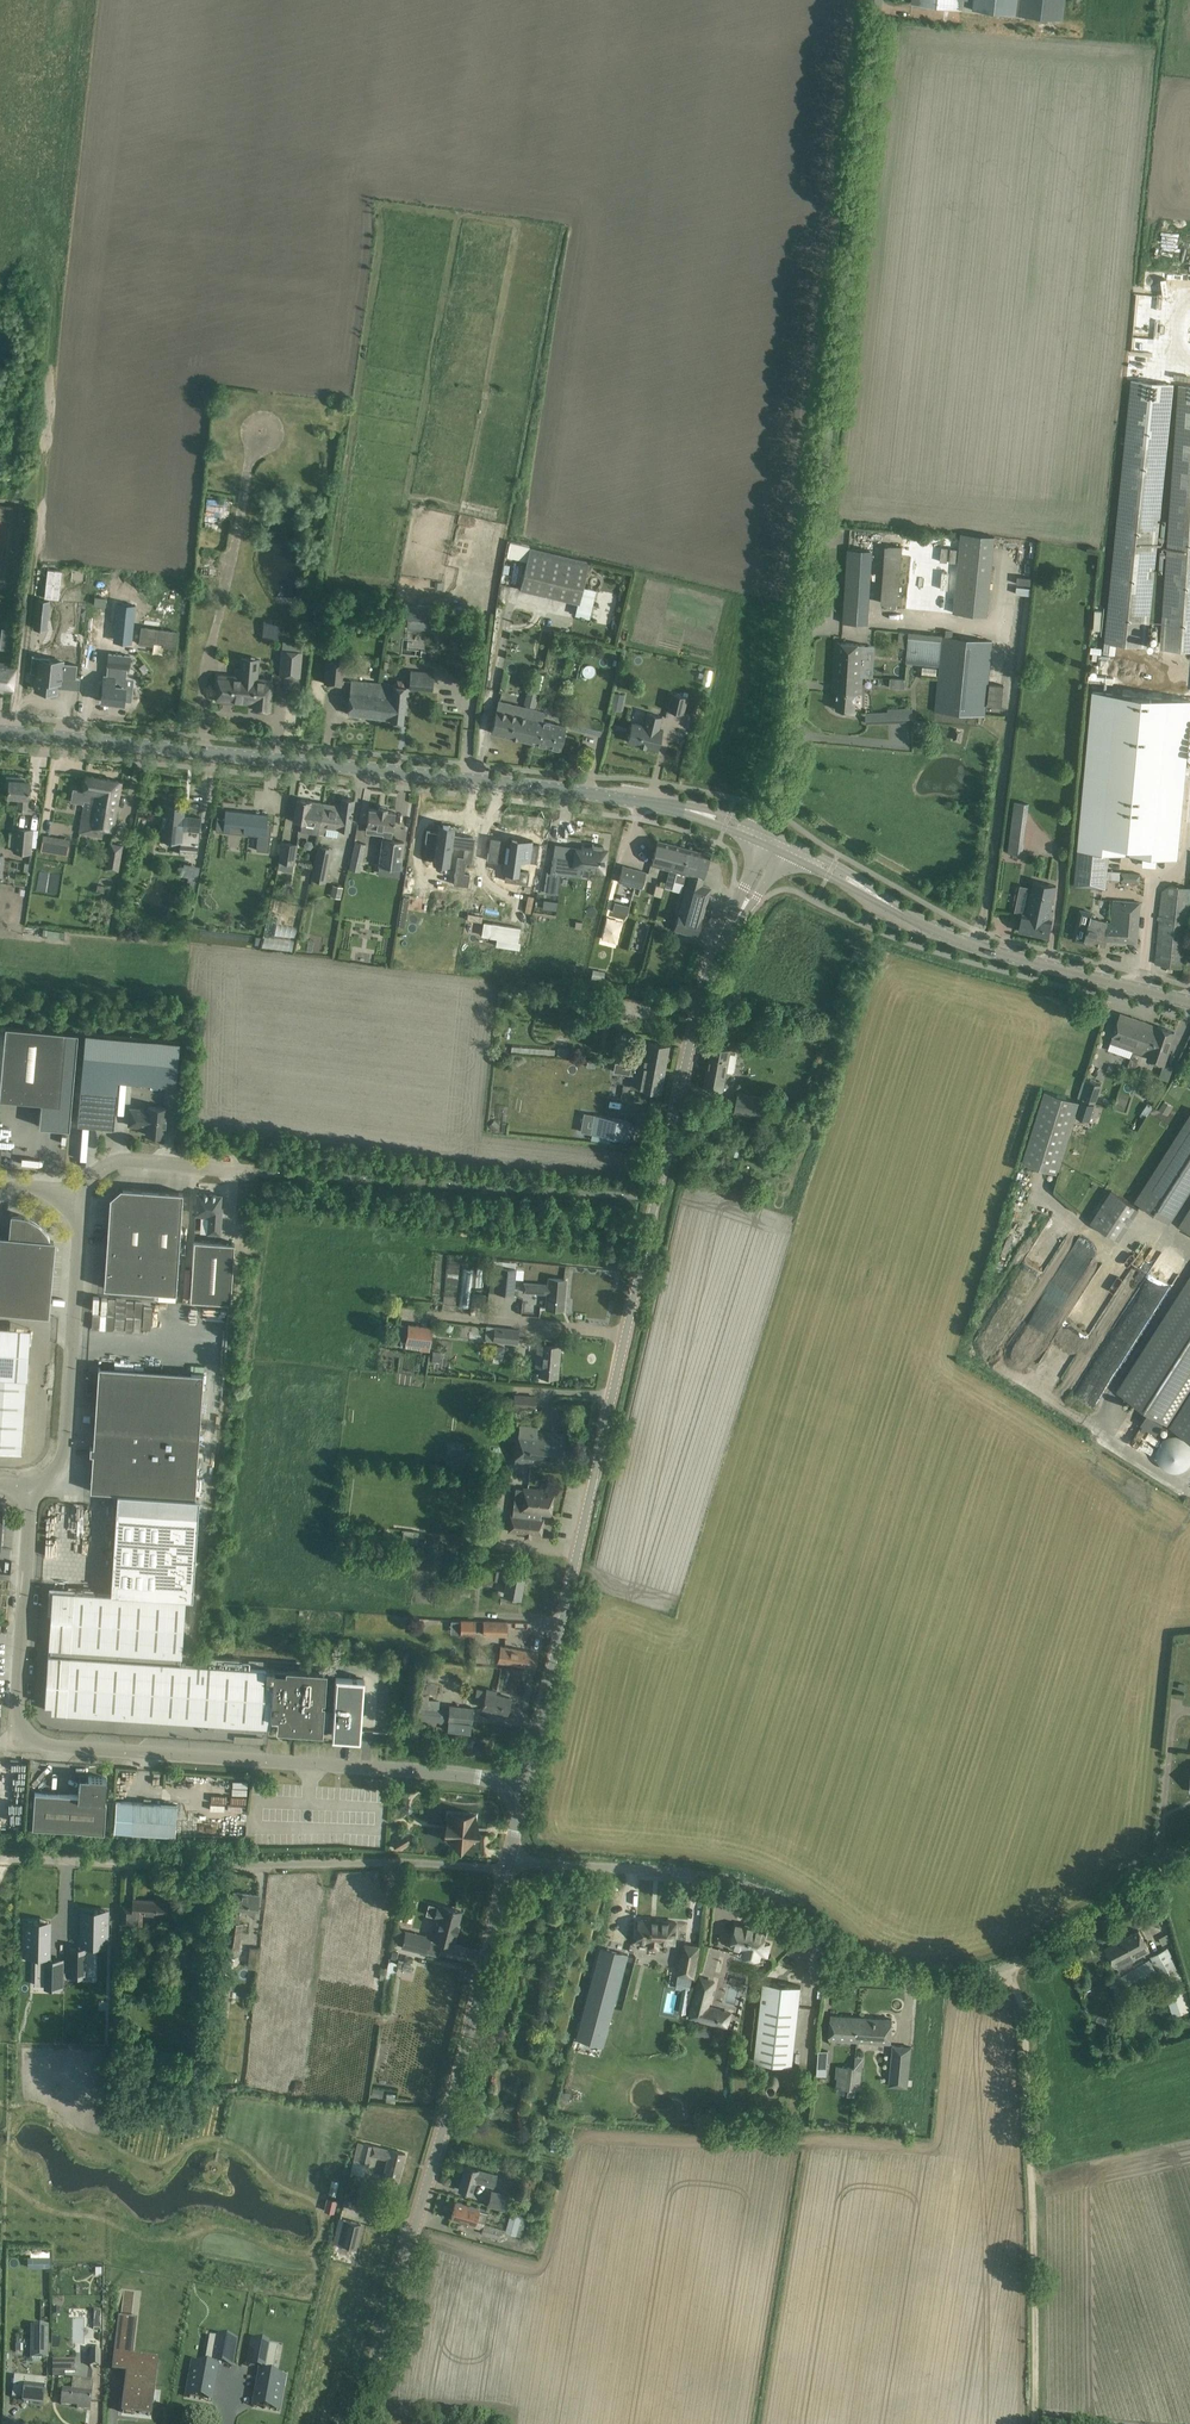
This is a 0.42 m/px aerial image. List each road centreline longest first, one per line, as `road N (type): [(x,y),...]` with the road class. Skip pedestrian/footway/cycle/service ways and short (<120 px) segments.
road 1 (unclassified): [(524,1786),(702,996),(778,843)]
road 2 (unclassified): [(757,834),(795,728),(879,0)]
road 3 (tertiary): [(757,834),(687,810),(573,792),(0,731)]
road 4 (unclassified): [(524,1786),(456,1774),(27,1743),(15,1714),(31,1486)]
road 5 (unclassified): [(508,1860),(738,1881),(784,1902),(839,1947),(921,1976),(1005,1968),(1189,1860)]
road 6 (unclassified): [(353,2423),(417,2233),(505,1870)]
road 7 (residential): [(505,1870),(0,1857)]
road 8 (track): [(1037,2423),(1027,2026),(1005,1968)]
road 9 (tertiary): [(1189,1002),(977,948),(778,843)]
road 10 (track): [(977,948),(1021,646)]
road 11 (unclassified): [(31,1486),(64,1459),(81,1239),(73,1199)]
road 12 (unclassified): [(73,1199),(97,1172),(120,1162),(253,1172)]

